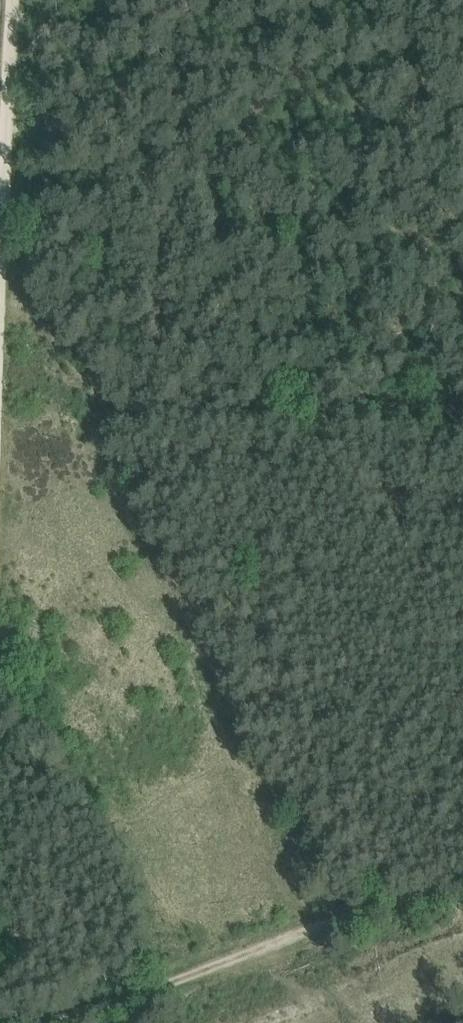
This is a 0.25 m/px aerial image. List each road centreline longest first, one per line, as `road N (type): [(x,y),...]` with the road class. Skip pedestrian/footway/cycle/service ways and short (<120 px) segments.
road 1 (track): [(462,412),(0,415)]
road 2 (track): [(51,1022),(462,882)]
road 3 (track): [(0,283),(12,0)]

